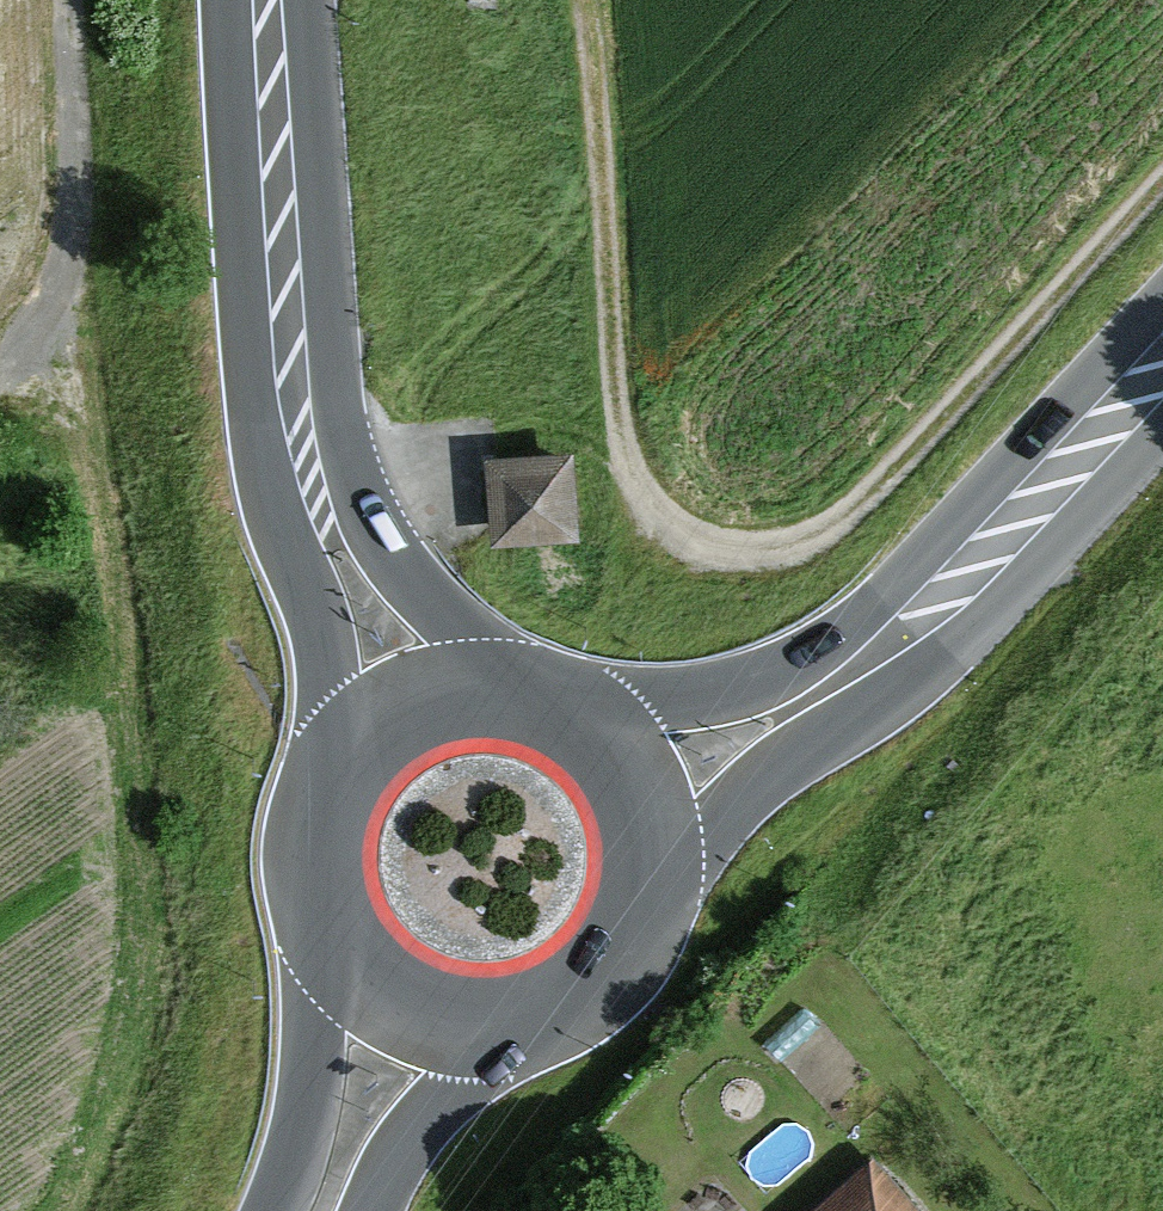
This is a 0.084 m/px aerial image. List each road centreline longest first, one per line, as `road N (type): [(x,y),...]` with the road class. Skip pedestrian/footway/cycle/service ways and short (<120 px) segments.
road 1 (track): [(1162,177),(855,507),(806,540),(757,551),(707,544),(666,520),(631,466),(615,402),(584,0)]
road 2 (primary): [(289,359),(283,524),(319,638),(345,764)]
road 3 (track): [(0,383),(45,339),(64,293),(78,173),(70,0)]
road 4 (primary): [(490,692),(453,632),(390,559),(289,359)]
road 5 (primary): [(912,627),(1162,367)]
road 6 (primary): [(289,359),(268,0)]
road 7 (primary): [(654,865),(724,818),(785,763),(912,627)]
road 8 (primary): [(912,627),(800,674),(685,696),(594,729)]
road 9 (primary): [(340,950),(316,1018),(303,1131),(278,1210)]
road 10 (primary): [(487,1027),(559,1010),(602,980),(634,939),(654,865)]
road 11 (primary): [(373,1210),(487,1027)]
road 12 (primary): [(345,764),(316,846),(323,915),(340,950)]
road 13 (primary): [(340,950),(378,990),(418,1014),(487,1027)]
road 14 (primary): [(490,692),(415,705),(369,735),(345,764)]
road 15 (primary): [(654,865),(650,822),(623,761),(594,729)]

